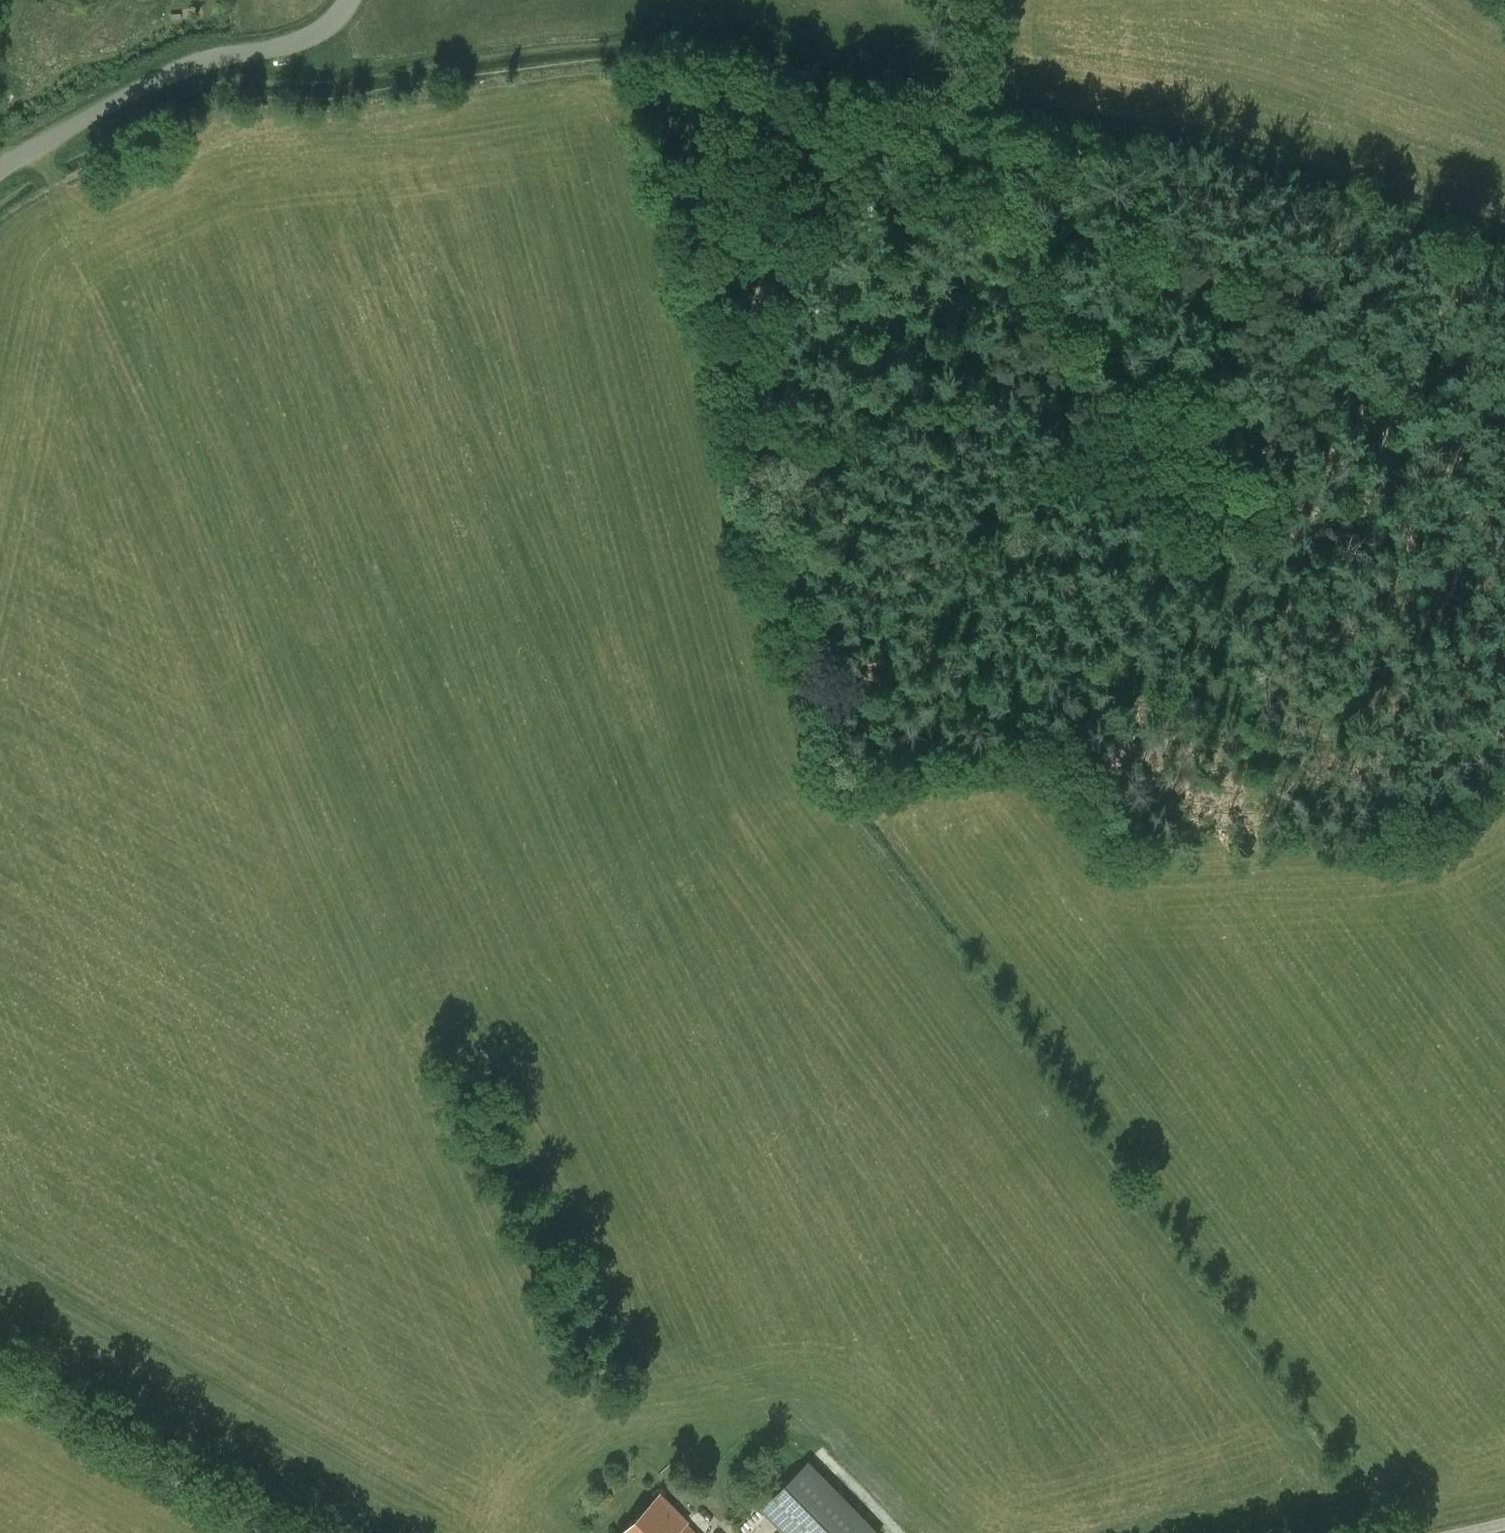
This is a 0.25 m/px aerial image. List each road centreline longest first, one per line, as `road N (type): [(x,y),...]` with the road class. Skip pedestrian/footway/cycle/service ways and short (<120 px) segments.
road 1 (unclassified): [(0,166),(225,43),(313,23),(339,0)]
road 2 (unclassified): [(299,1532),(0,1356)]

